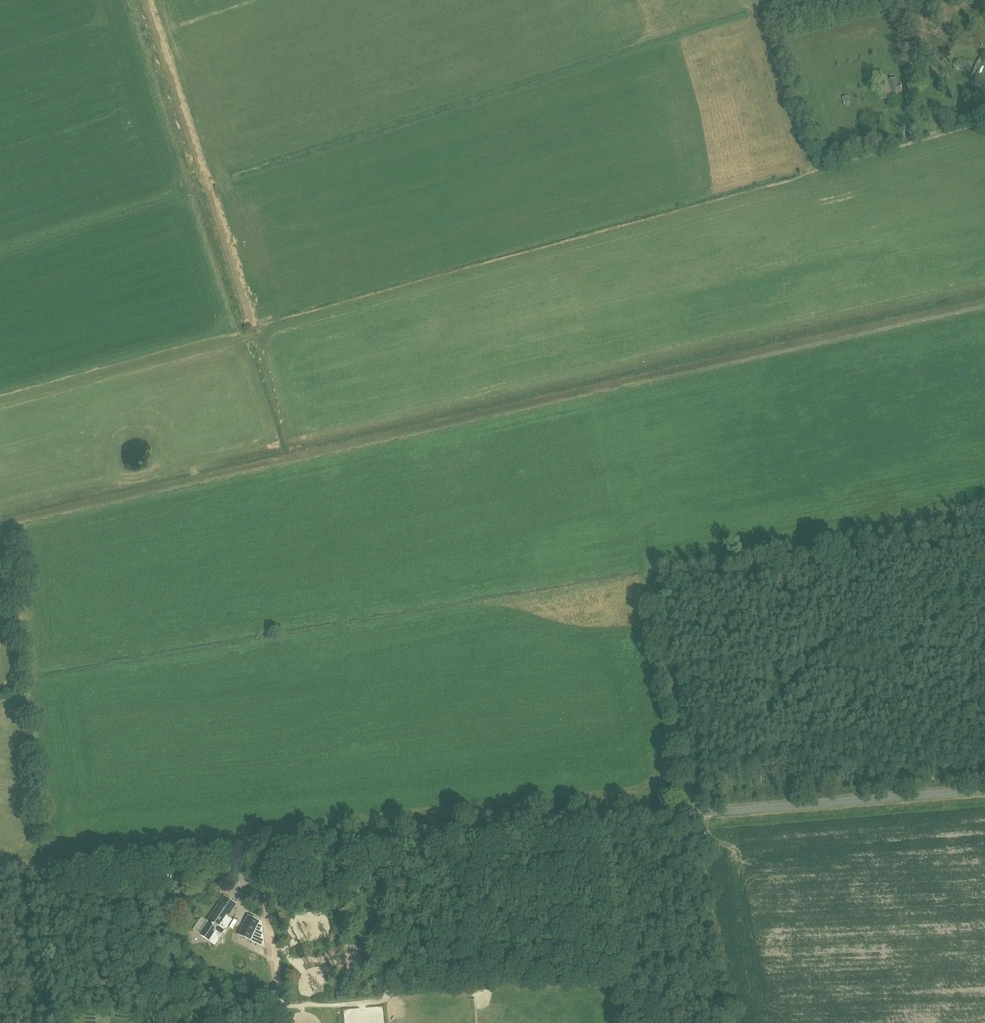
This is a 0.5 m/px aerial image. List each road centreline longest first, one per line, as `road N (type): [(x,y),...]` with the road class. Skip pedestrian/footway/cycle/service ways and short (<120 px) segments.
road 1 (unclassified): [(0,870),(984,794)]

